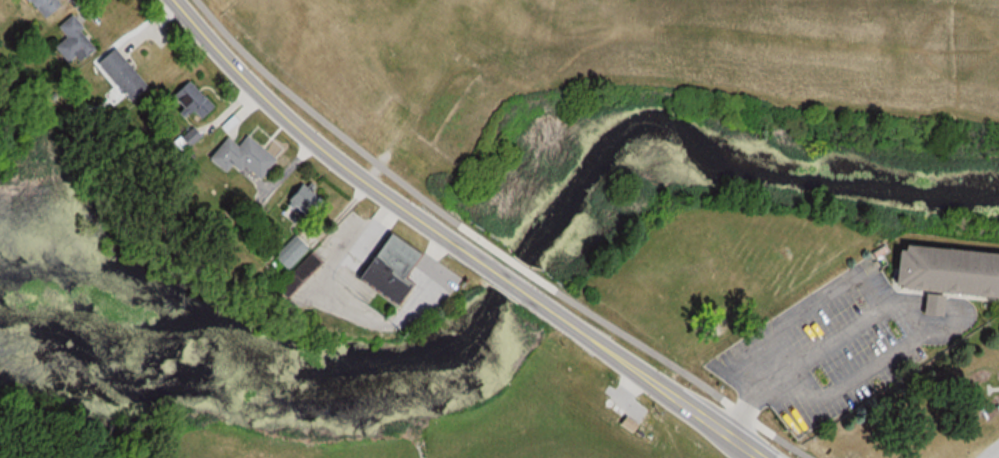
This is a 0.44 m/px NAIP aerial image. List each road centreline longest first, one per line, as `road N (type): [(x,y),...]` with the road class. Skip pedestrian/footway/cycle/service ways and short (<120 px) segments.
road 1 (tertiary): [(483,261),(302,132),(173,0)]
road 2 (tertiary): [(759,457),(531,296)]

